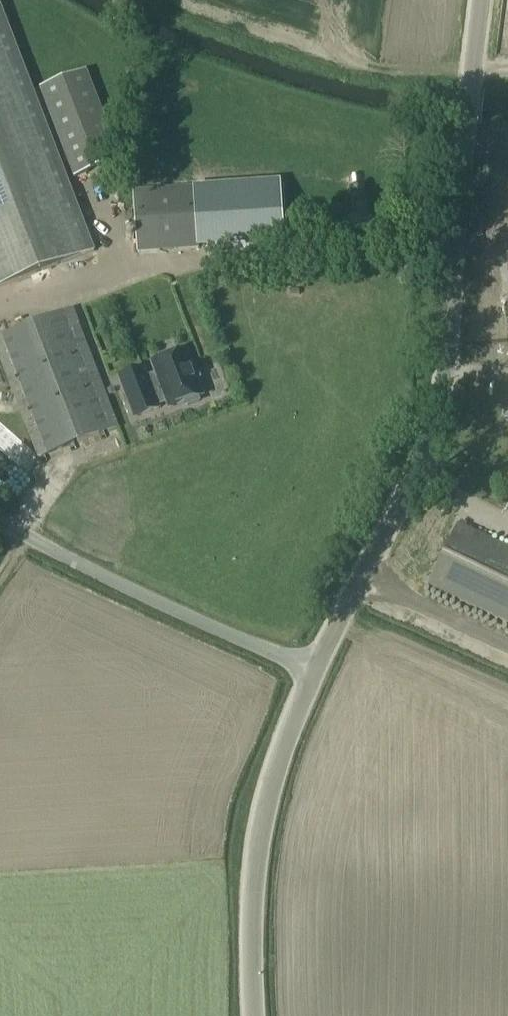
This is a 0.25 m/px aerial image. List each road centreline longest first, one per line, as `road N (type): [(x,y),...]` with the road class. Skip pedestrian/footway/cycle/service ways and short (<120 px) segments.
road 1 (unclassified): [(314,669),(414,477),(435,379),(481,0)]
road 2 (unclassified): [(250,1015),(248,874),(259,807),(314,669)]
road 3 (unclassified): [(314,669),(0,519)]

